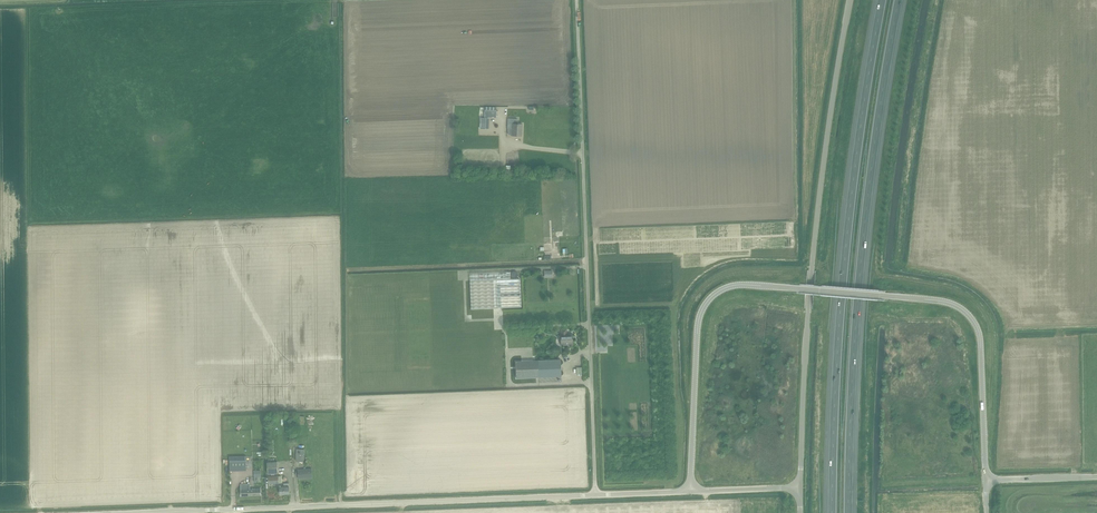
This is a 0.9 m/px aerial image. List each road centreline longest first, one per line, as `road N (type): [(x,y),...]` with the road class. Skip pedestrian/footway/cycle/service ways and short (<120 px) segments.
road 1 (residential): [(690,491),(700,318),(715,293),(741,286),(942,302),(966,312),(982,343),(985,480)]
road 2 (motorway): [(882,0),(848,222),(832,512)]
road 3 (motorway): [(849,512),(864,224),(898,0)]
road 4 (unclassified): [(96,512),(595,495)]
road 5 (unclassified): [(595,495),(577,0)]
road 6 (unclassified): [(800,488),(815,224),(850,0)]

